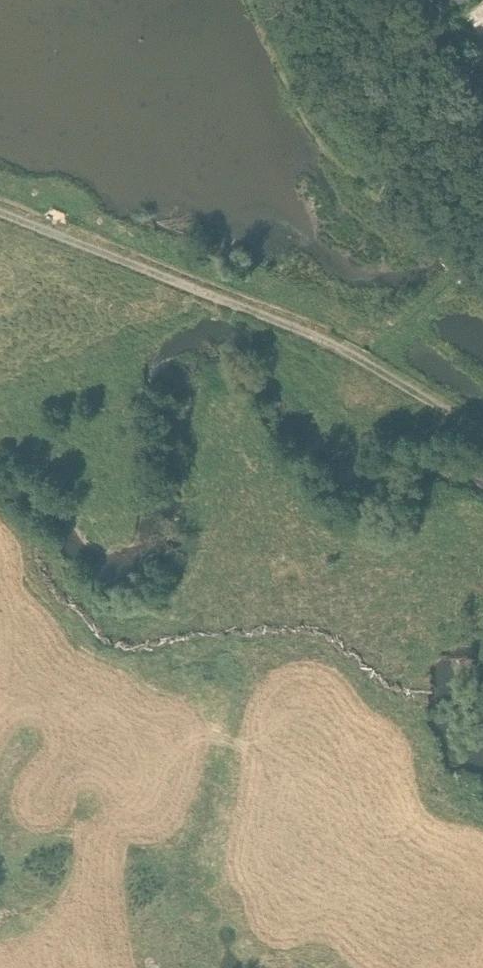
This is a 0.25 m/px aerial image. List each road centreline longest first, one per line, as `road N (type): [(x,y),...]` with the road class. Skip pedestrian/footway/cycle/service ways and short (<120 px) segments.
road 1 (track): [(482,433),(293,329),(0,213)]

